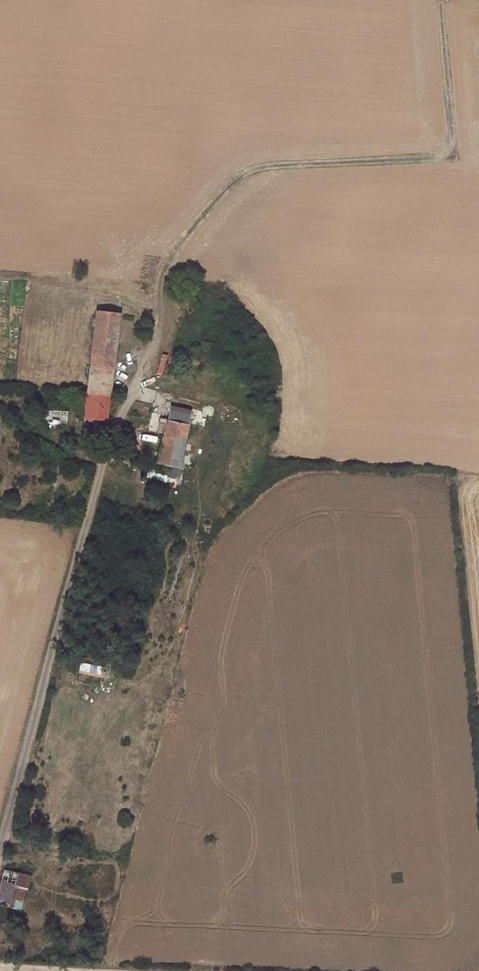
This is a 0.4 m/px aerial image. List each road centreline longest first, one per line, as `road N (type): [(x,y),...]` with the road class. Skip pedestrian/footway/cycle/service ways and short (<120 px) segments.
road 1 (track): [(0,846),(110,443)]

